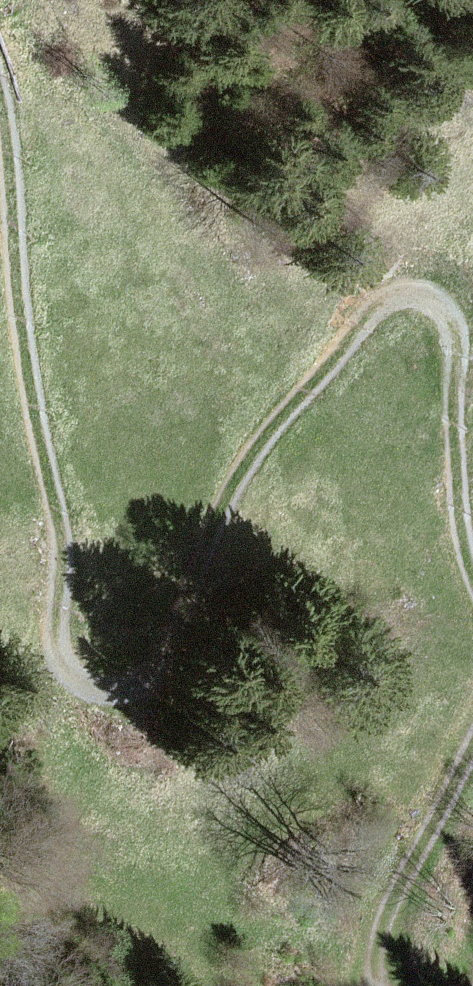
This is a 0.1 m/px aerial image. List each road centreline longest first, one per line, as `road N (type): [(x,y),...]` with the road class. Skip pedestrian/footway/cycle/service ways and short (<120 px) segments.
road 1 (track): [(0,89),(21,322),(63,560),(54,658),(101,686),(147,678),(185,611),(241,474),(391,298),(435,284),(459,318),(458,528),(472,566)]
road 2 (track): [(472,753),(396,892),(383,985)]

